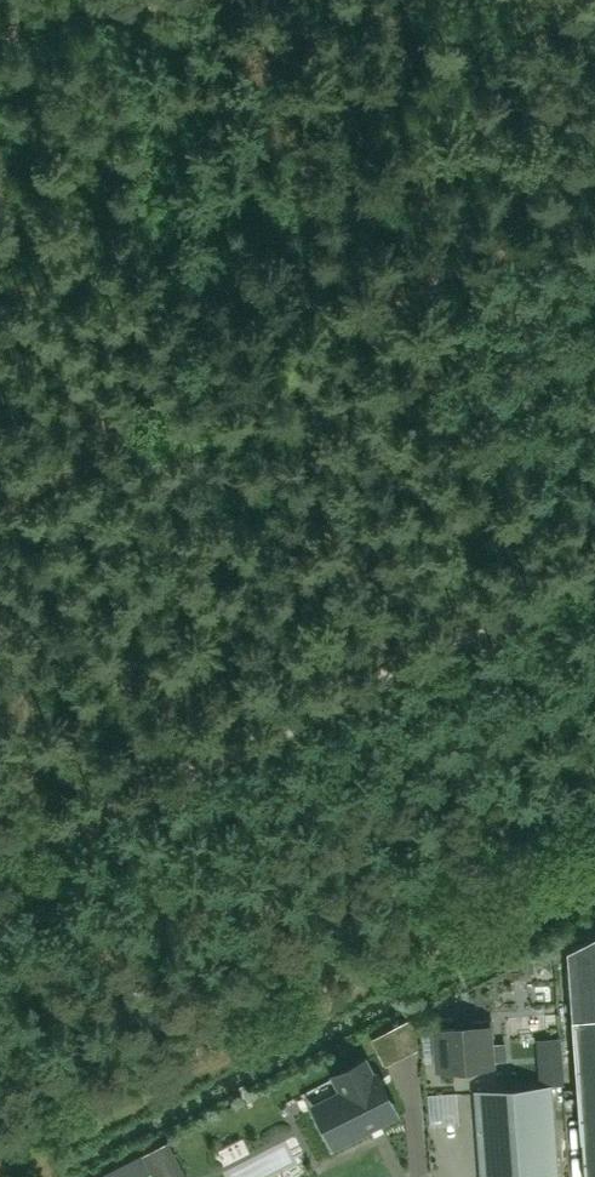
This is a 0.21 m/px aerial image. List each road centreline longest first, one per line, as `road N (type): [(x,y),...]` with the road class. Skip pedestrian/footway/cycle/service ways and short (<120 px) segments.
road 1 (track): [(0,877),(594,569)]

